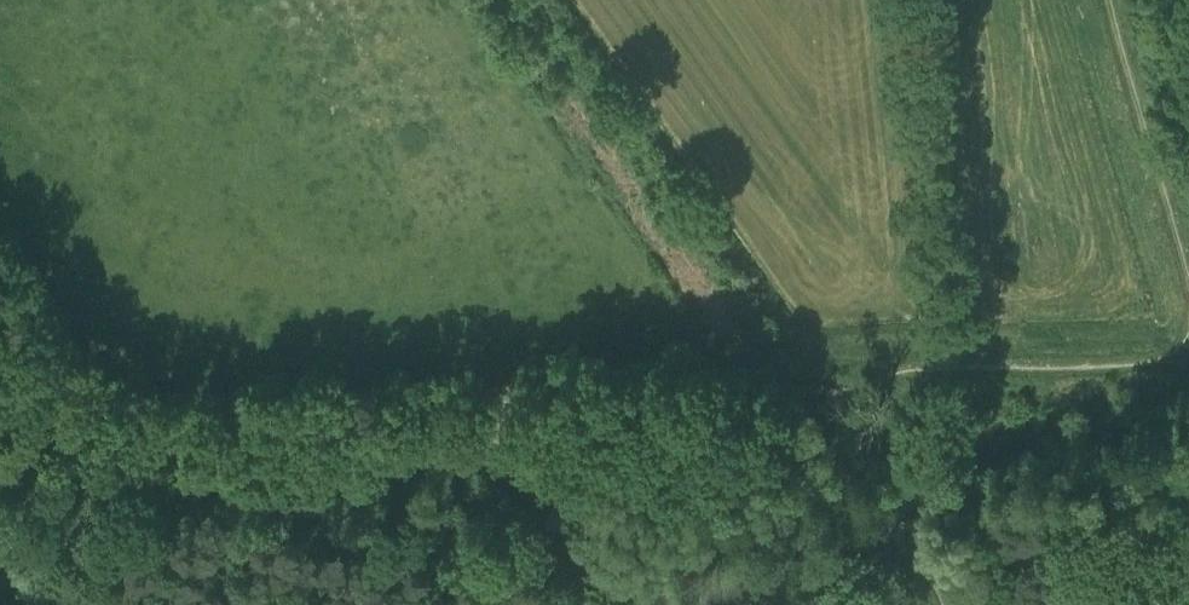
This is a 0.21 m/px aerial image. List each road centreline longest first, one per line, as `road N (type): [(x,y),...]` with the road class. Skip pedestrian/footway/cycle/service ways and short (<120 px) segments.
road 1 (track): [(814,399),(871,499),(948,604)]

